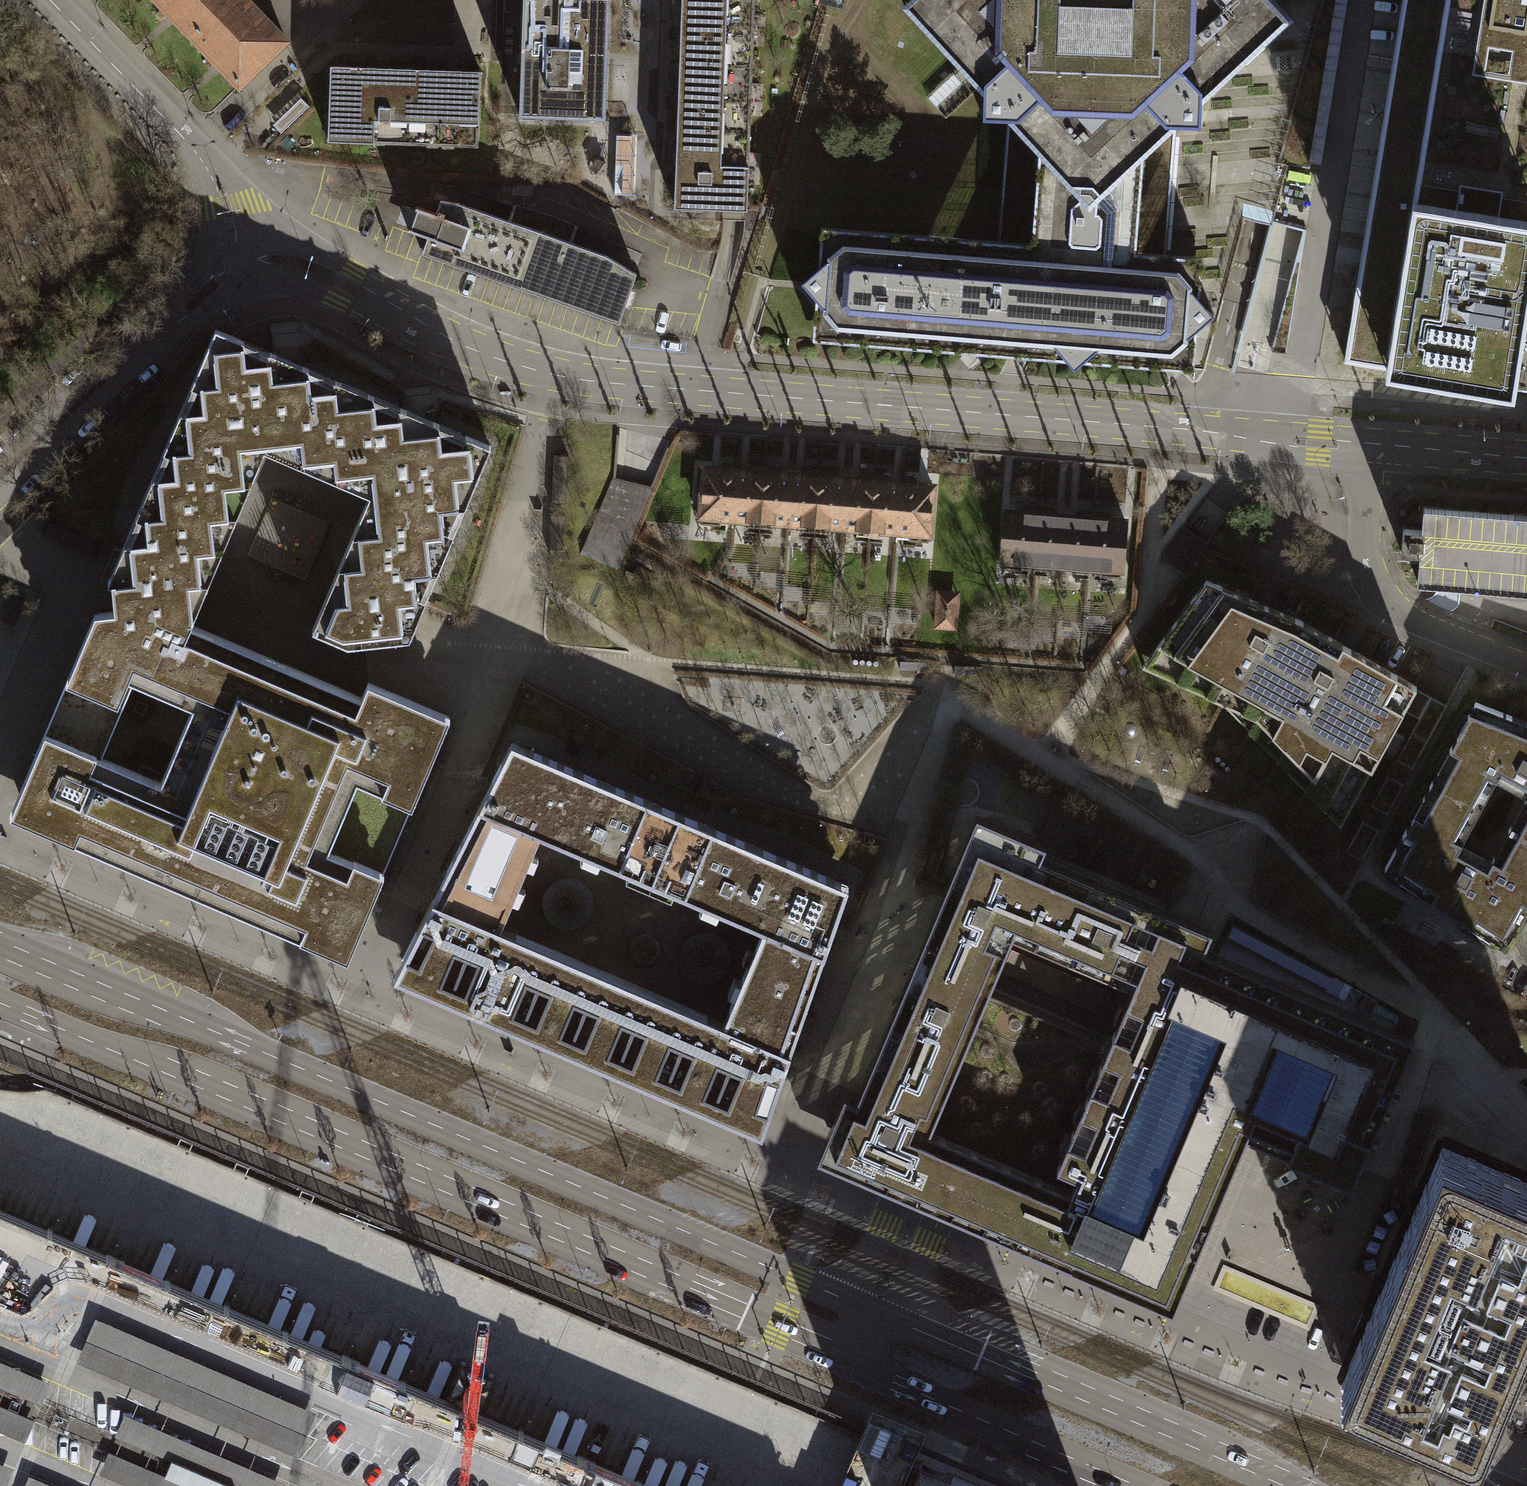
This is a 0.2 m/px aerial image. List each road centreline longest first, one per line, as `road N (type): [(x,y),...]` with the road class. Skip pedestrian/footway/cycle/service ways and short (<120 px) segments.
road 1 (primary): [(1286,1485),(0,942)]
road 2 (primary): [(0,1000),(1136,1485)]
road 3 (residential): [(1367,448),(601,382),(490,356),(331,274),(232,251)]
road 4 (residential): [(232,251),(199,296),(0,477)]
road 5 (residential): [(232,251),(227,205),(196,151),(47,0)]
road 6 (residential): [(1367,448),(1362,555),(1370,581),(1389,605),(1526,664)]
road 7 (residential): [(1526,459),(1367,448)]

